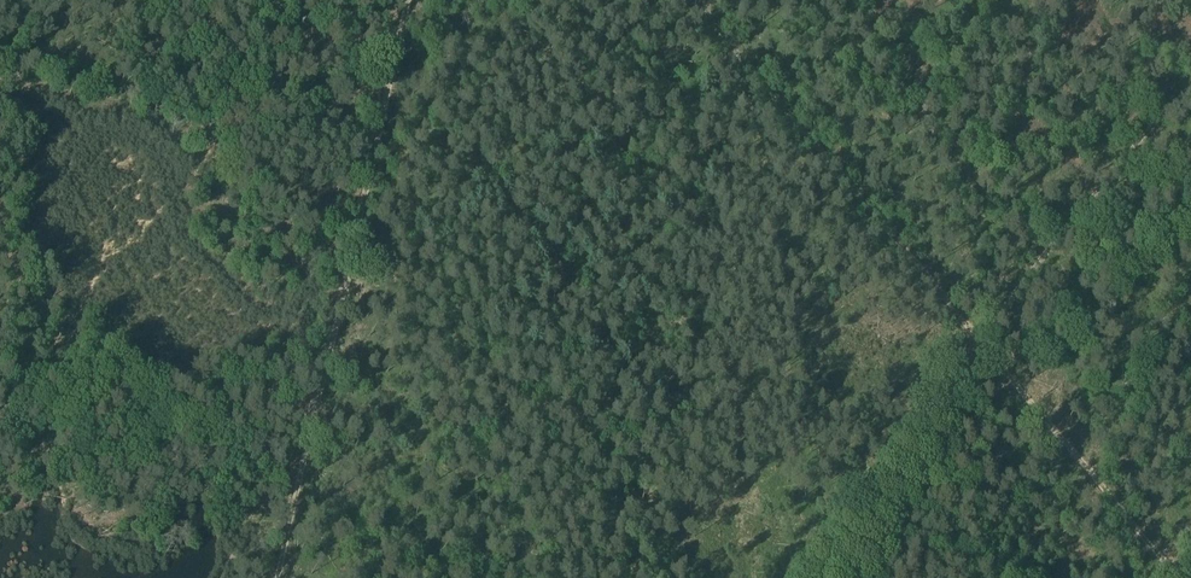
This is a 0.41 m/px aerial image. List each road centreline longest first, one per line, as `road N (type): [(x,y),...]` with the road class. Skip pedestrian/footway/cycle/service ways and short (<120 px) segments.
road 1 (track): [(269,577),(403,0)]
road 2 (track): [(693,0),(978,339)]
road 3 (track): [(978,339),(1077,215),(1190,97)]
road 4 (track): [(978,339),(1179,577)]

